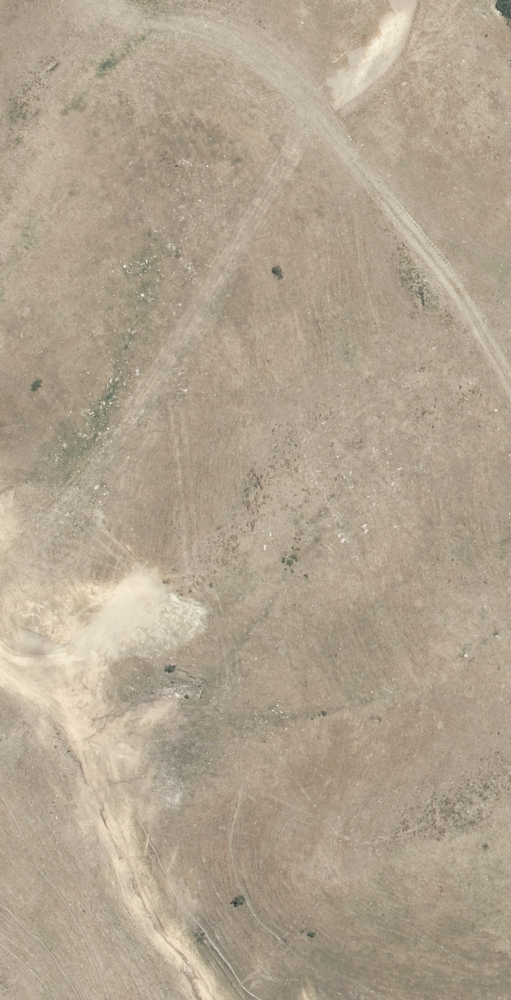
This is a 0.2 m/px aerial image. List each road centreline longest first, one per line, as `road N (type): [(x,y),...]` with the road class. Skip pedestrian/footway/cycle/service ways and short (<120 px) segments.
road 1 (unknown): [(0,46),(11,66),(159,125),(333,233),(477,377),(510,452)]
road 2 (unknown): [(460,360),(0,582)]
road 3 (unknown): [(510,775),(217,868),(90,999)]
road 4 (unknown): [(159,125),(0,208)]

